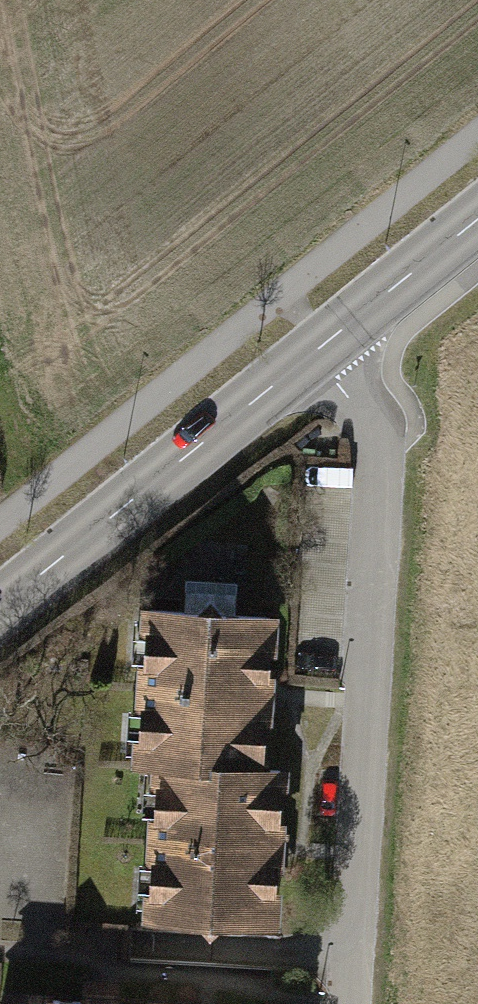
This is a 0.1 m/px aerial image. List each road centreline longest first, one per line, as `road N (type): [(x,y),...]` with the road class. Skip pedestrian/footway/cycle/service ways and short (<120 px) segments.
road 1 (residential): [(324,344),(332,373),(380,441),(349,1003)]
road 2 (secondary): [(324,344),(0,608)]
road 3 (secondary): [(477,219),(324,344)]

